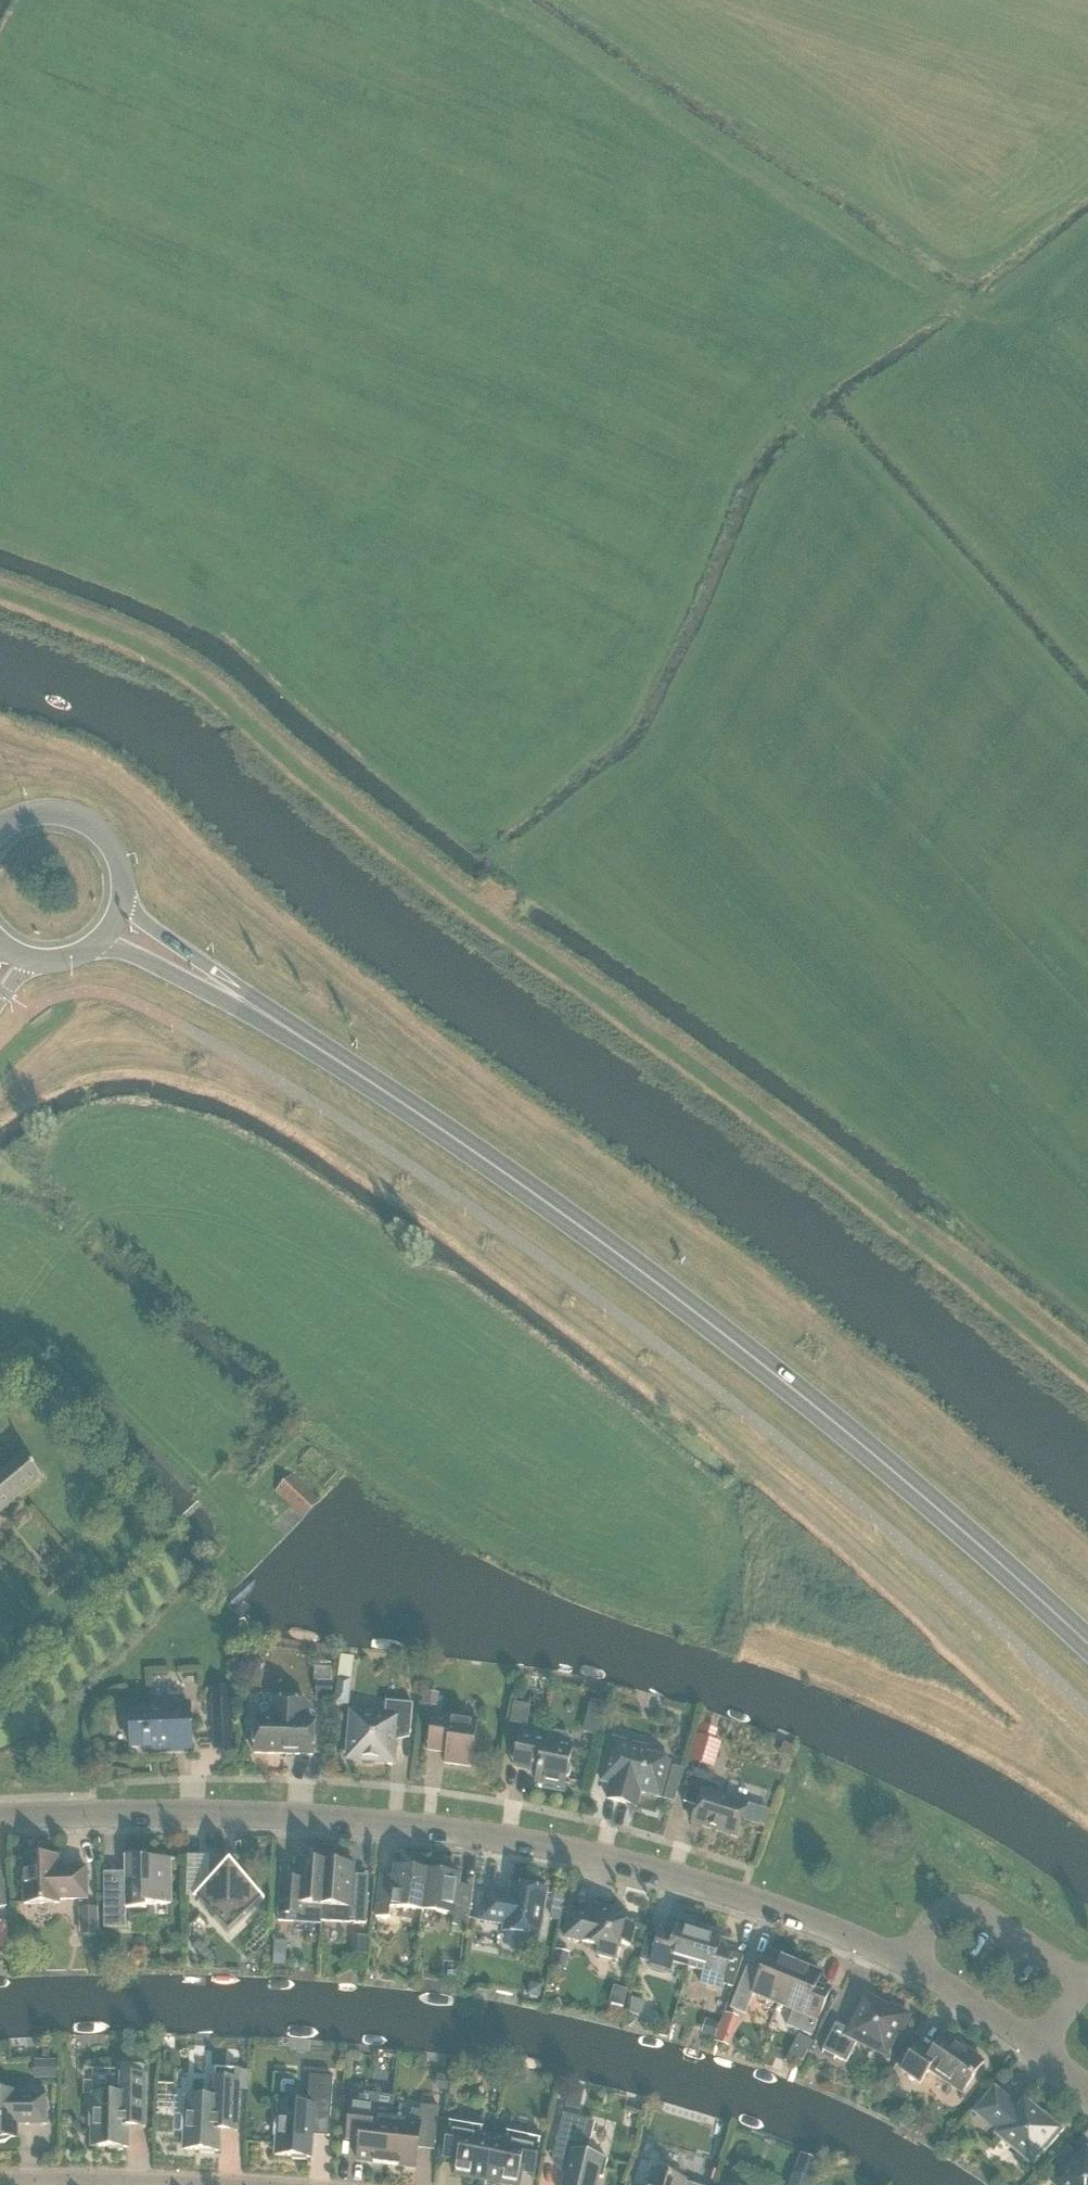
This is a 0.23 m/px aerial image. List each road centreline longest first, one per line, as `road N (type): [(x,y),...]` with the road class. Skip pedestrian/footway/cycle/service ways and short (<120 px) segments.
road 1 (primary): [(1087,1648),(807,1401),(543,1201),(268,1015)]
road 2 (residential): [(908,1961),(742,1899),(574,1852),(376,1822),(120,1813),(0,1821)]
road 3 (track): [(1087,256),(1019,312),(991,314),(947,297),(521,0)]
road 4 (residential): [(1087,1981),(968,1907),(941,1912),(908,1961)]
road 5 (primary): [(118,908),(120,872),(91,826),(39,812),(0,828)]
road 6 (primary): [(268,1015),(230,979),(118,908)]
road 7 (primary): [(100,938),(268,1015)]
road 8 (residential): [(1036,2042),(908,1961)]

